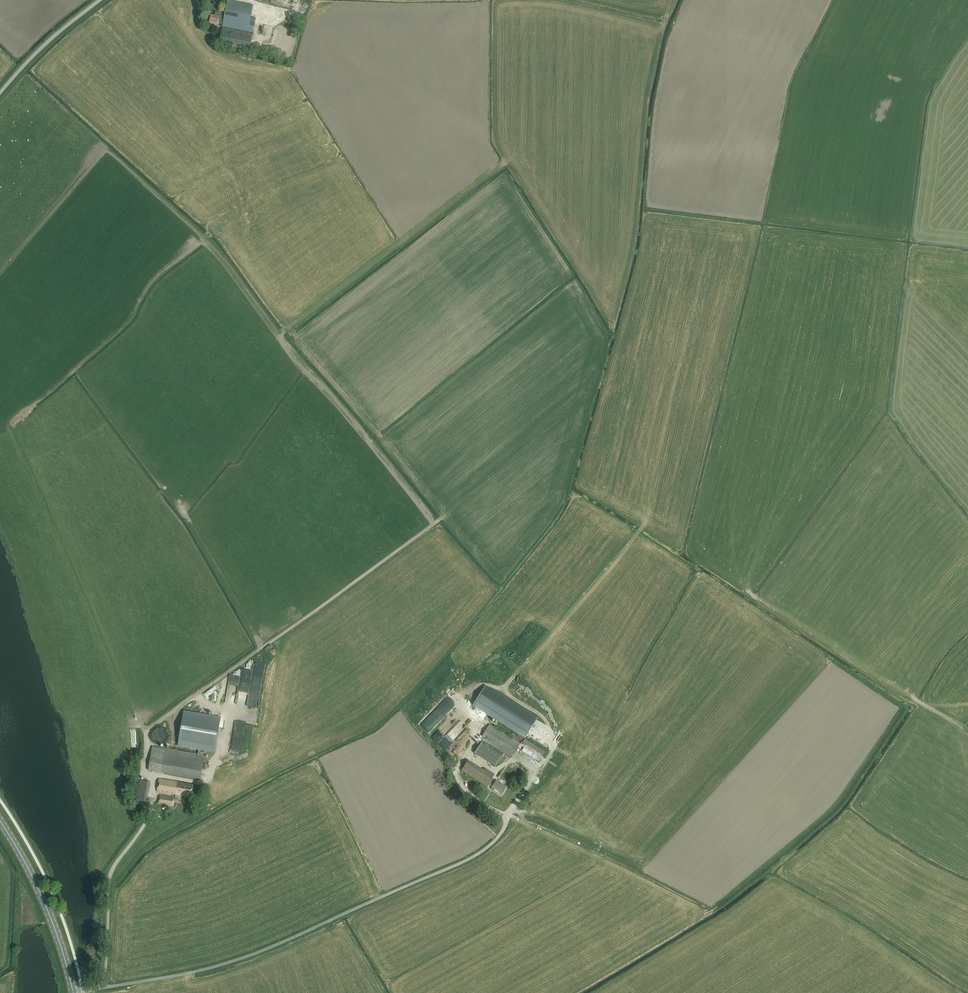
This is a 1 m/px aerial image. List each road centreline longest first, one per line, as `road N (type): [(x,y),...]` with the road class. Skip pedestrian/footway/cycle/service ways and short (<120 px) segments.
road 1 (unclassified): [(102,988),(249,956),(460,864),(500,834)]
road 2 (unclassified): [(151,807),(110,876),(102,988)]
road 3 (secondary): [(73,992),(45,904),(0,821)]
road 4 (unclassified): [(99,0),(0,92)]

